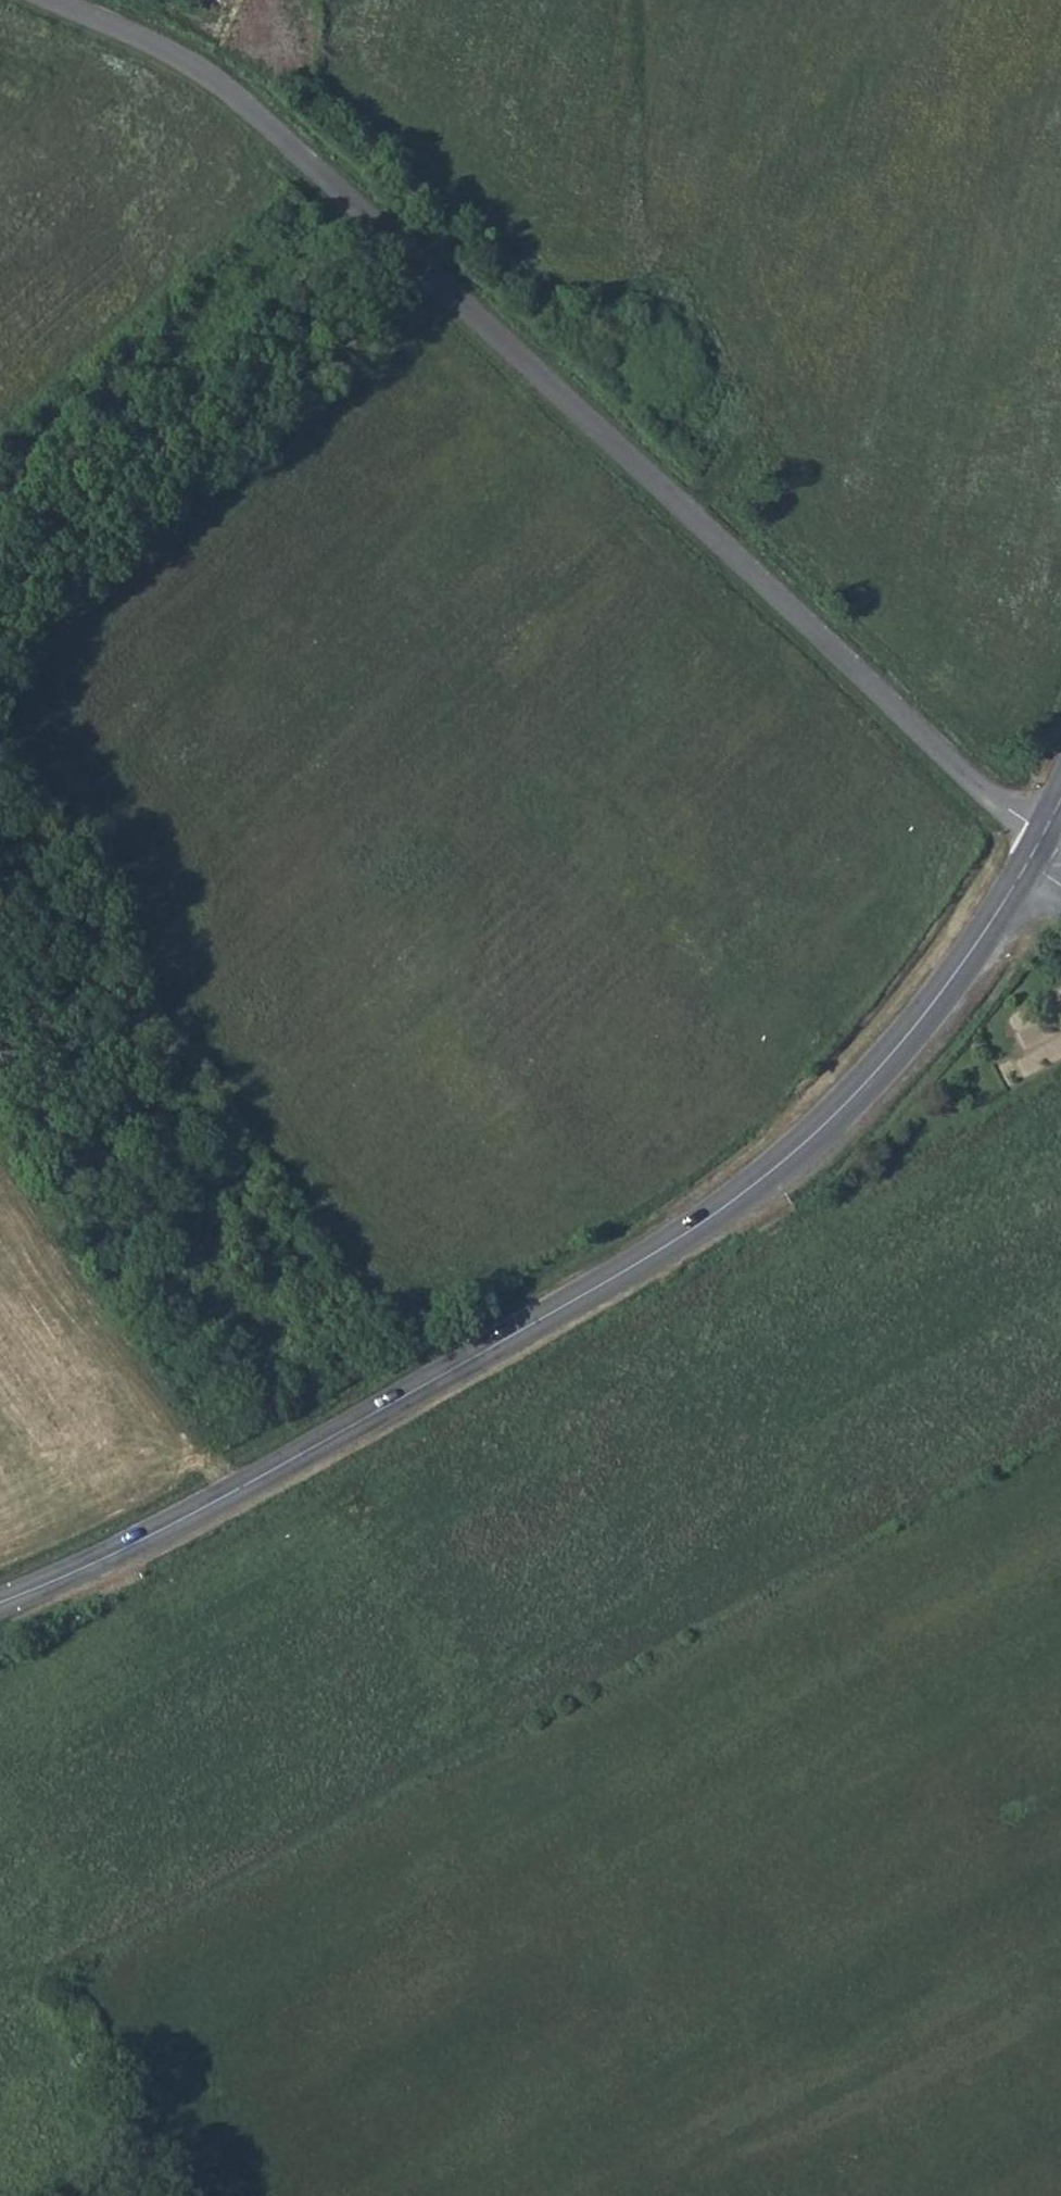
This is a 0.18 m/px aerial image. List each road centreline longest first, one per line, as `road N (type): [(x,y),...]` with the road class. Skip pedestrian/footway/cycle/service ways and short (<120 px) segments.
road 1 (unclassified): [(51,0),(160,48),(261,119),(841,656),(1010,816),(1033,850)]
road 2 (tertiary): [(0,1601),(190,1515),(714,1214),(872,1074),(1004,903),(1033,850)]

